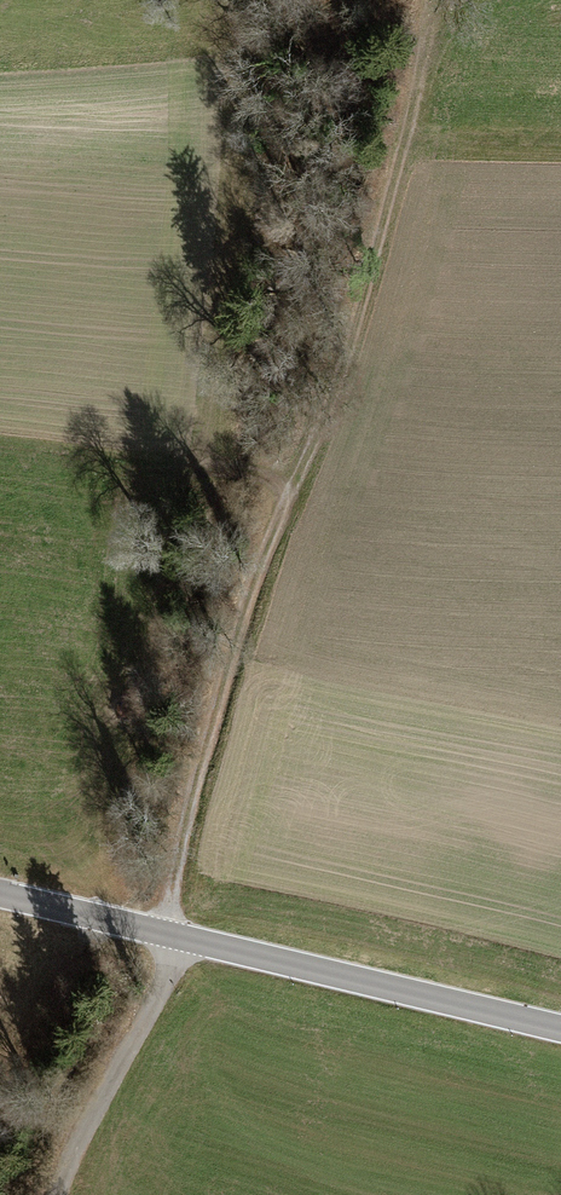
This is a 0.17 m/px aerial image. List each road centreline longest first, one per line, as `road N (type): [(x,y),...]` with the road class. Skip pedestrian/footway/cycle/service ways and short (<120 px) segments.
road 1 (track): [(430,0),(414,99),(336,402),(246,610),(195,794),(169,934)]
road 2 (tertiary): [(169,934),(560,1028)]
road 3 (track): [(0,448),(110,472),(255,471),(294,487)]
road 4 (unclassified): [(58,1194),(164,978),(169,934)]
road 5 (tertiary): [(0,897),(169,934)]

